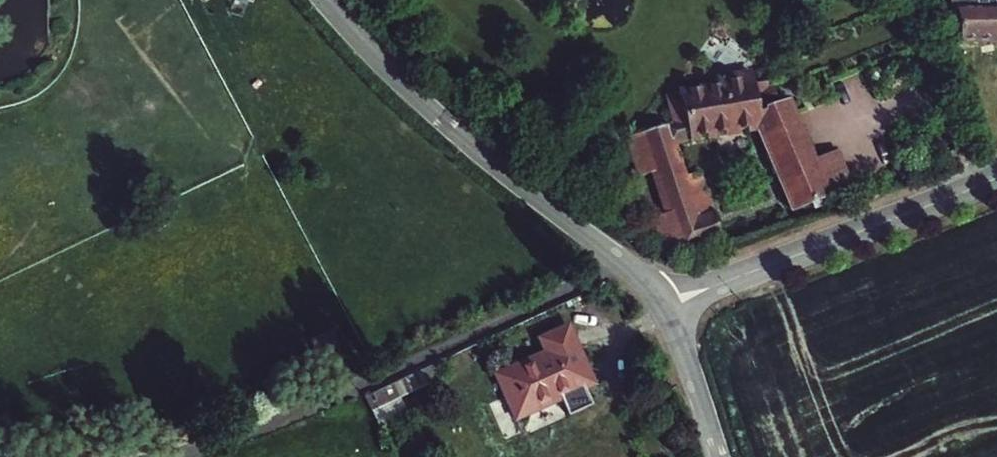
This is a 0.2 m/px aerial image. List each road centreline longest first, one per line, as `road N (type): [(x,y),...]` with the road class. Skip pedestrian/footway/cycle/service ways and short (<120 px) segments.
road 1 (residential): [(159,456),(300,416),(625,264)]
road 2 (residential): [(325,0),(418,99),(625,264)]
road 3 (residential): [(661,305),(996,178)]
road 4 (residential): [(661,305),(719,456)]

